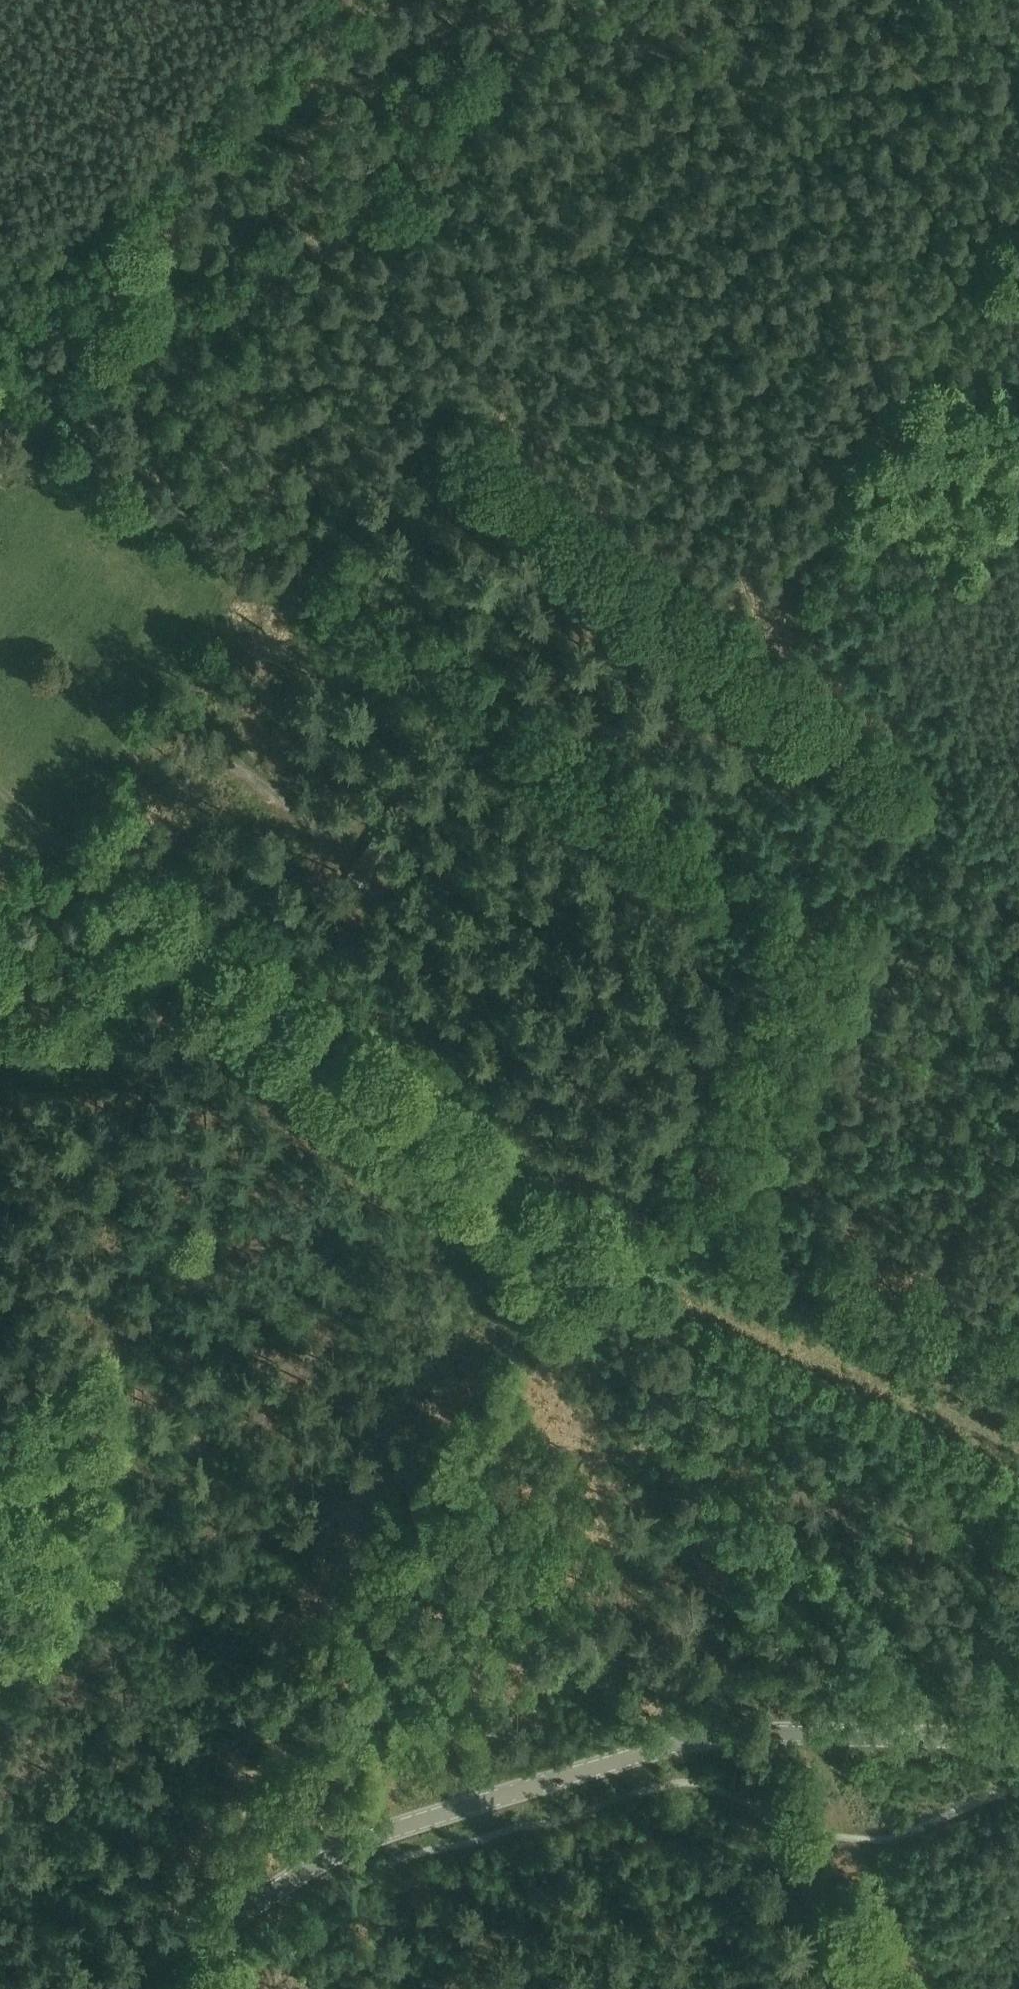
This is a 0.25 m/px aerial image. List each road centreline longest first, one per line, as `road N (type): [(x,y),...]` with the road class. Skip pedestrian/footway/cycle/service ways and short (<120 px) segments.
road 1 (track): [(1018,1447),(518,1202),(0,819)]
road 2 (tertiary): [(135,1988),(348,1847),(661,1748),(767,1733),(1018,1738)]
road 3 (track): [(0,457),(78,389),(436,0)]
road 4 (track): [(926,1988),(812,1735)]

